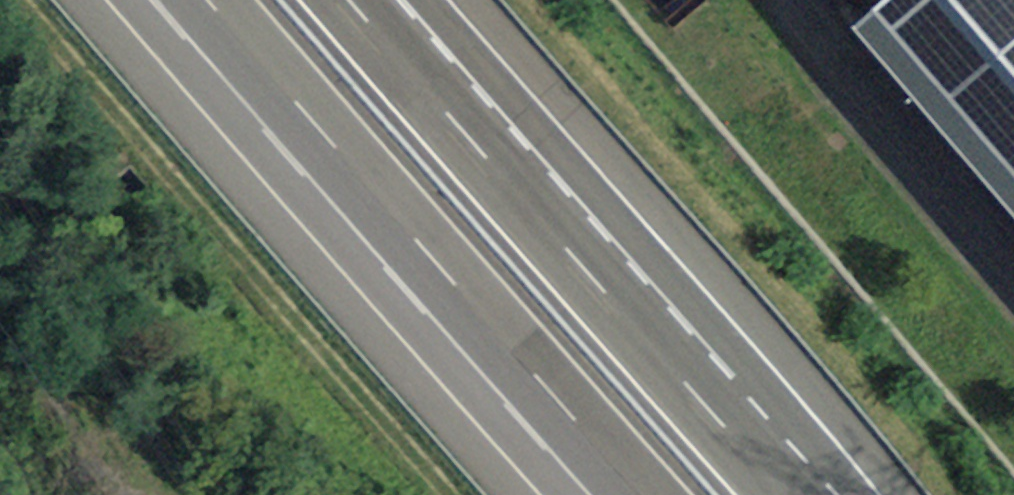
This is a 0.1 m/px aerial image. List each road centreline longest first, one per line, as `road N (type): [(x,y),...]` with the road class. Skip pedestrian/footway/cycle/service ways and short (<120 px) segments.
road 1 (motorway): [(99,0),(547,494)]
road 2 (motorway): [(235,0),(674,494)]
road 3 (track): [(19,0),(447,494)]
road 4 (motorway): [(827,494),(598,237)]
road 5 (motorway): [(598,237),(387,0)]
road 6 (motorway): [(598,237),(429,0)]

